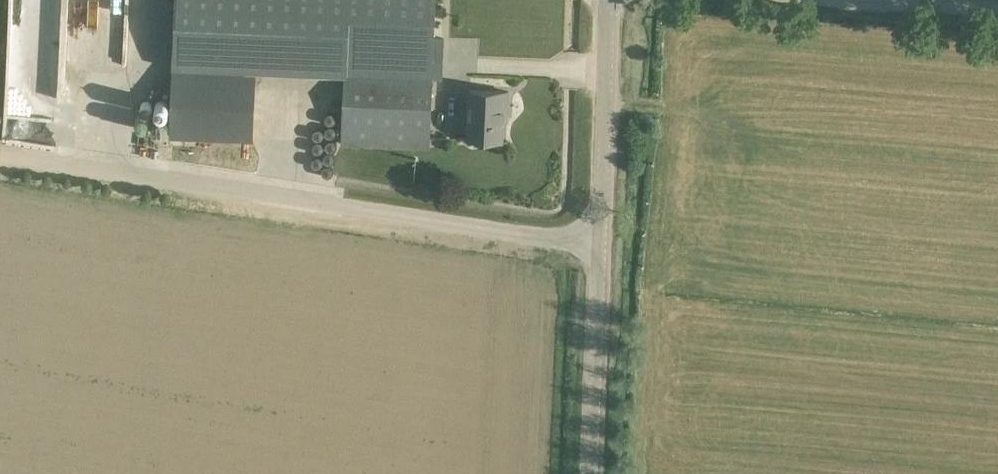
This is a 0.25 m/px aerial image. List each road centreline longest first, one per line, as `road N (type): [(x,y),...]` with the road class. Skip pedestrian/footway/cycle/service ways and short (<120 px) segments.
road 1 (track): [(604,247),(0,151)]
road 2 (unclassified): [(592,473),(610,0)]

